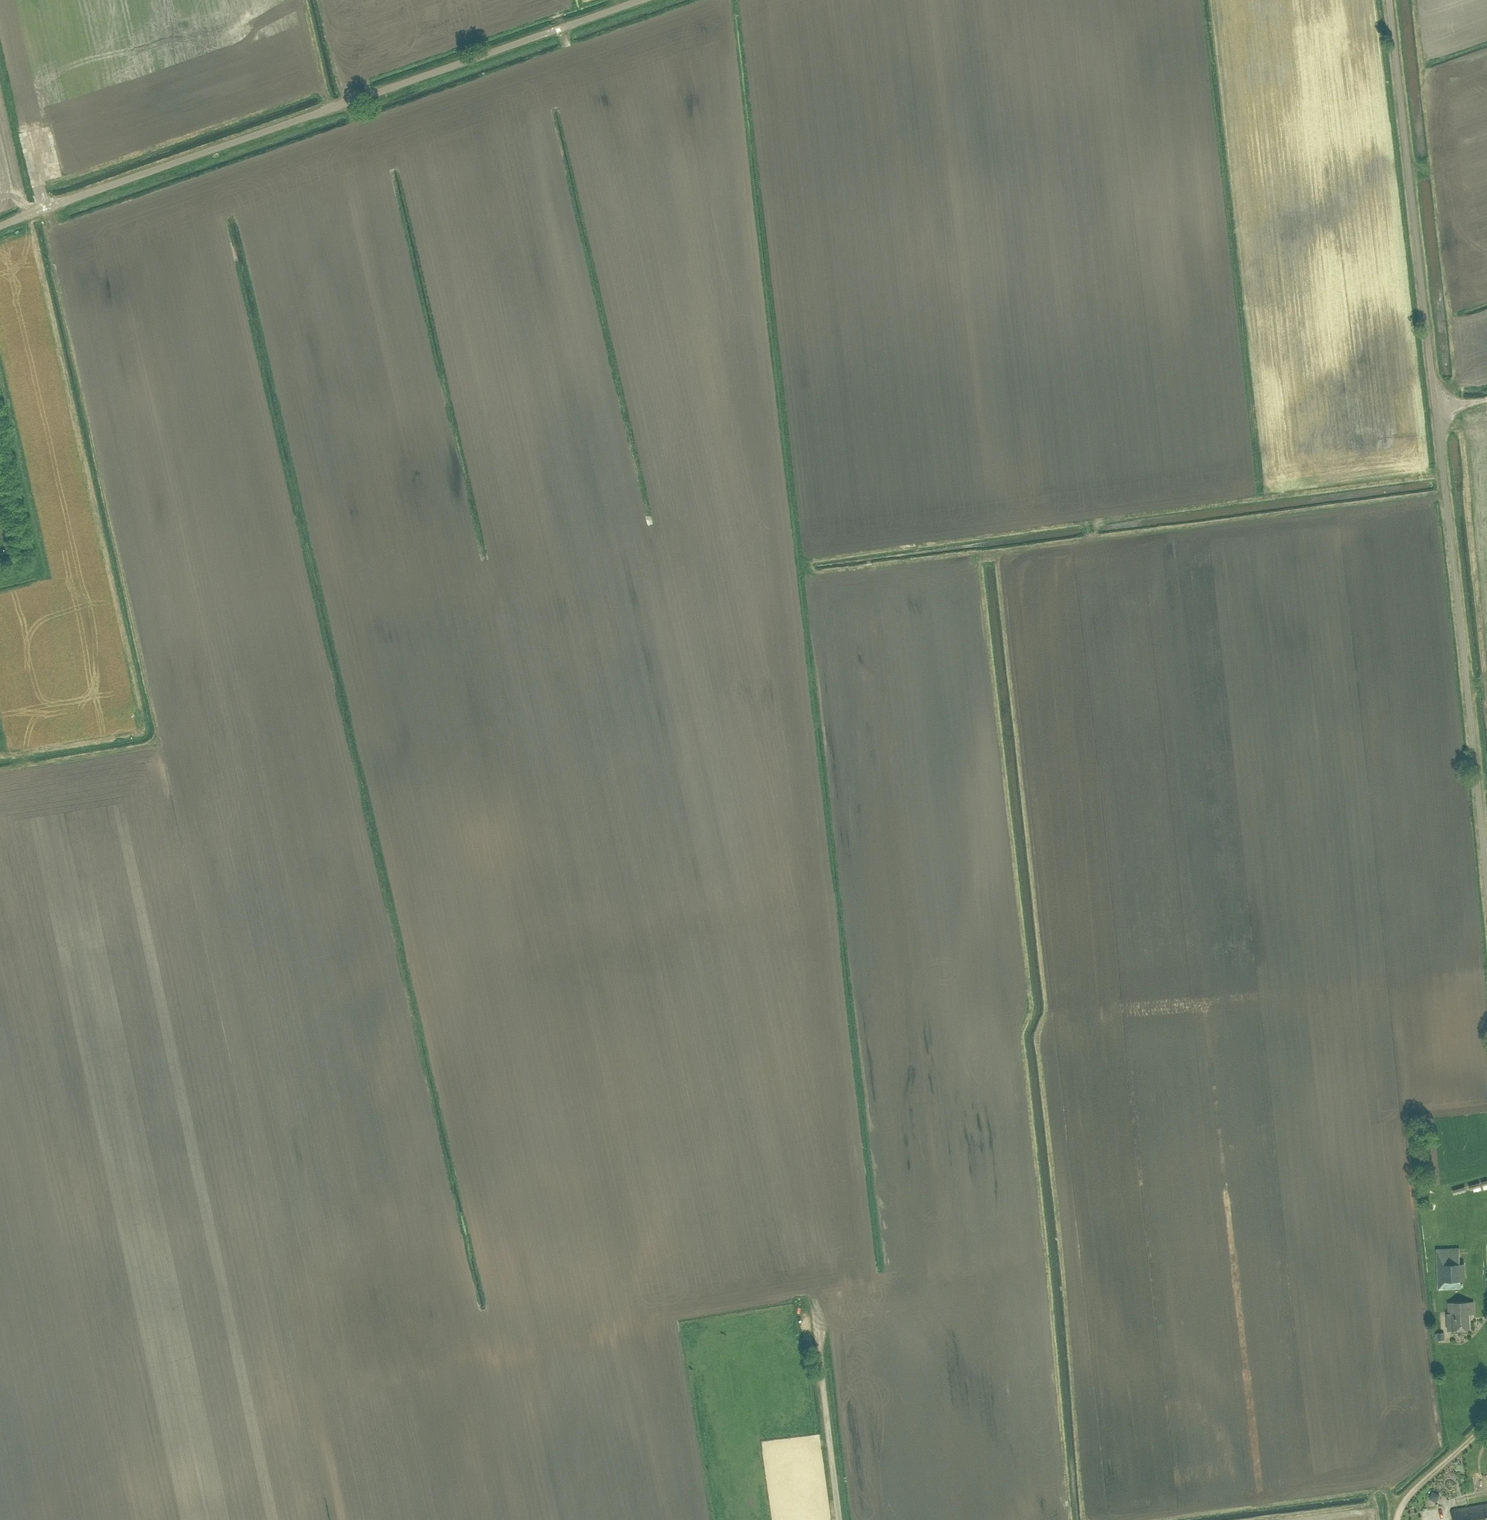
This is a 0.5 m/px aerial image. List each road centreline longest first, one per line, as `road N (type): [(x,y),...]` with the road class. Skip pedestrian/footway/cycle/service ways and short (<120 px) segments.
road 1 (unclassified): [(1486,896),(1388,0)]
road 2 (unclassified): [(0,222),(642,0)]
road 3 (track): [(840,1519),(813,1312)]
road 4 (track): [(1398,1519),(1405,1501),(1486,1419)]

